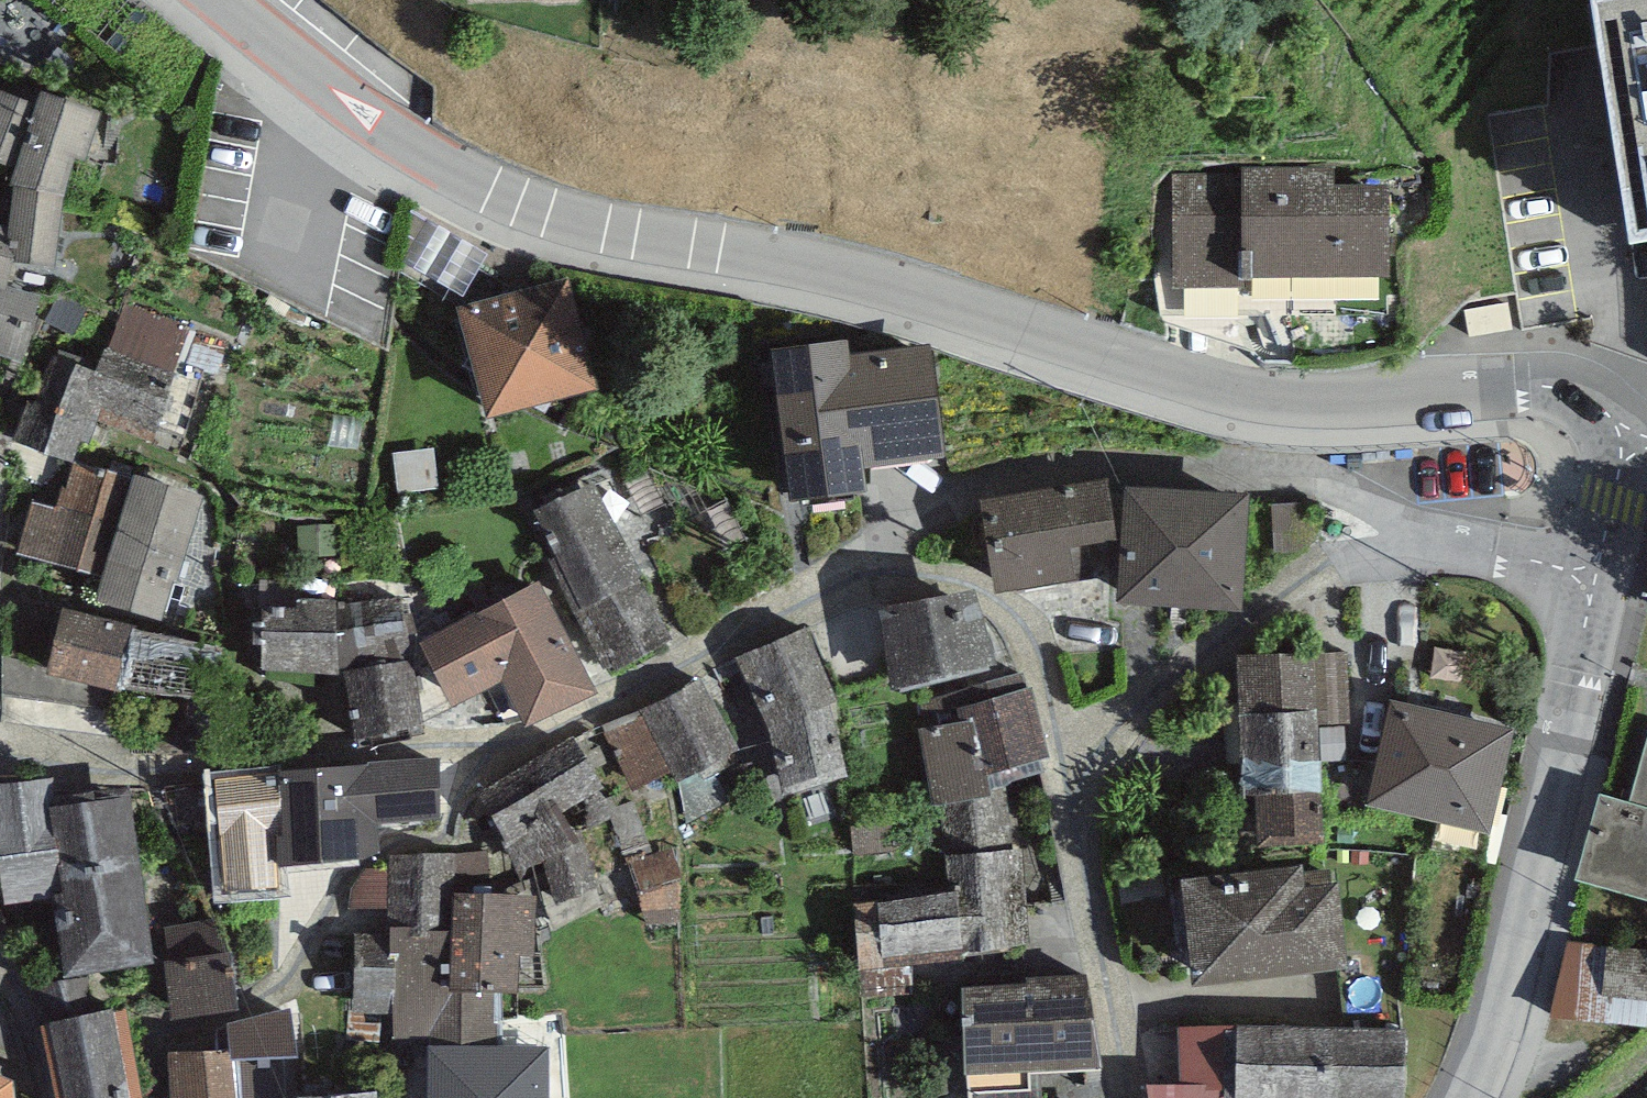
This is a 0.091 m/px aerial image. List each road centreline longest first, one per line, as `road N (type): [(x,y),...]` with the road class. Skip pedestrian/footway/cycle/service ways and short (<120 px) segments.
road 1 (residential): [(1630,441),(1597,405),(1572,393),(1516,387),(1326,401),(1225,389),(833,269),(599,227),(522,203),(402,142),(218,0)]
road 2 (residential): [(0,754),(174,769),(506,738),(663,676),(861,568)]
road 3 (residential): [(861,568),(966,489),(1113,465),(1271,474),(1407,520)]
road 4 (residential): [(1472,1097),(1509,982),(1599,583)]
road 5 (residential): [(1072,807),(1106,739),(1143,702),(1329,563),(1407,520)]
road 6 (residential): [(1072,807),(1028,615),(970,569),(861,568)]
road 7 (residential): [(1131,1097),(1072,807)]
road 8 (residential): [(1407,520),(1599,583)]
road 9 (residential): [(1599,583),(1630,441)]

